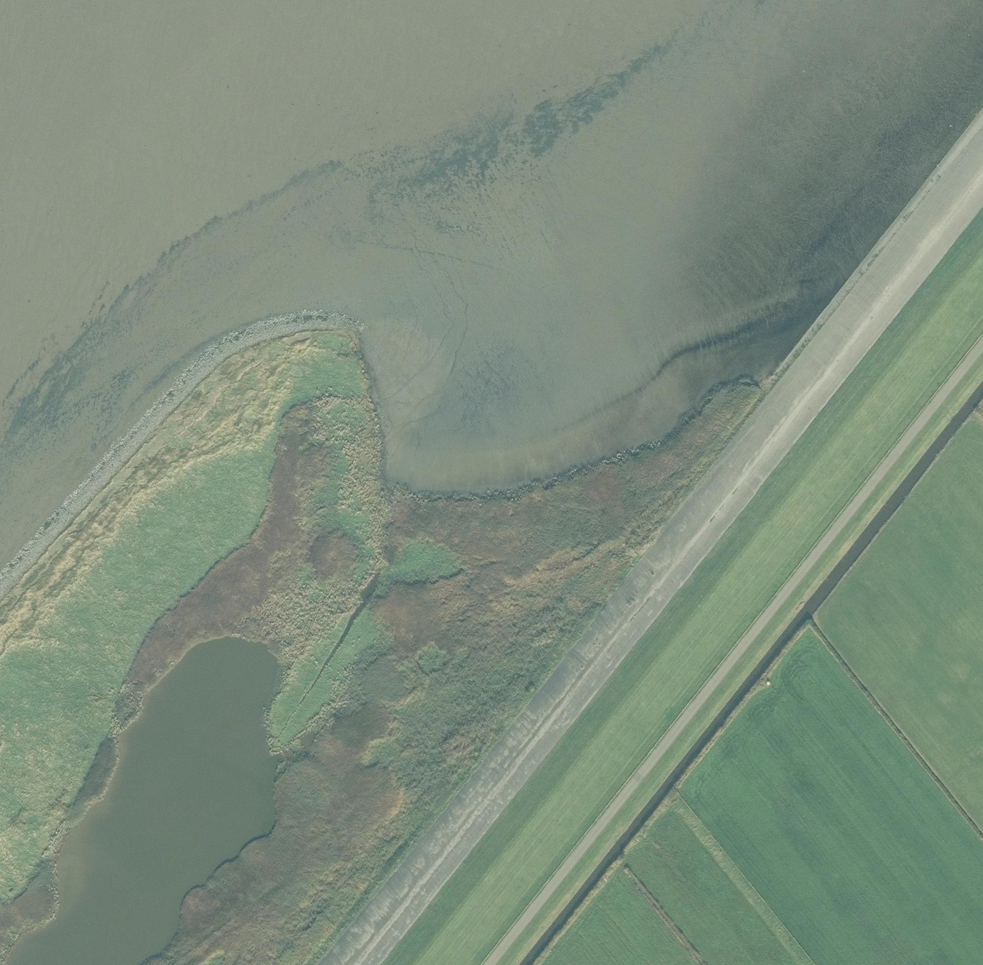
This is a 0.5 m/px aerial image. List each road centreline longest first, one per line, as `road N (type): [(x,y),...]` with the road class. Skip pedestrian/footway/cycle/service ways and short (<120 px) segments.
road 1 (unclassified): [(492,964),(982,346)]

